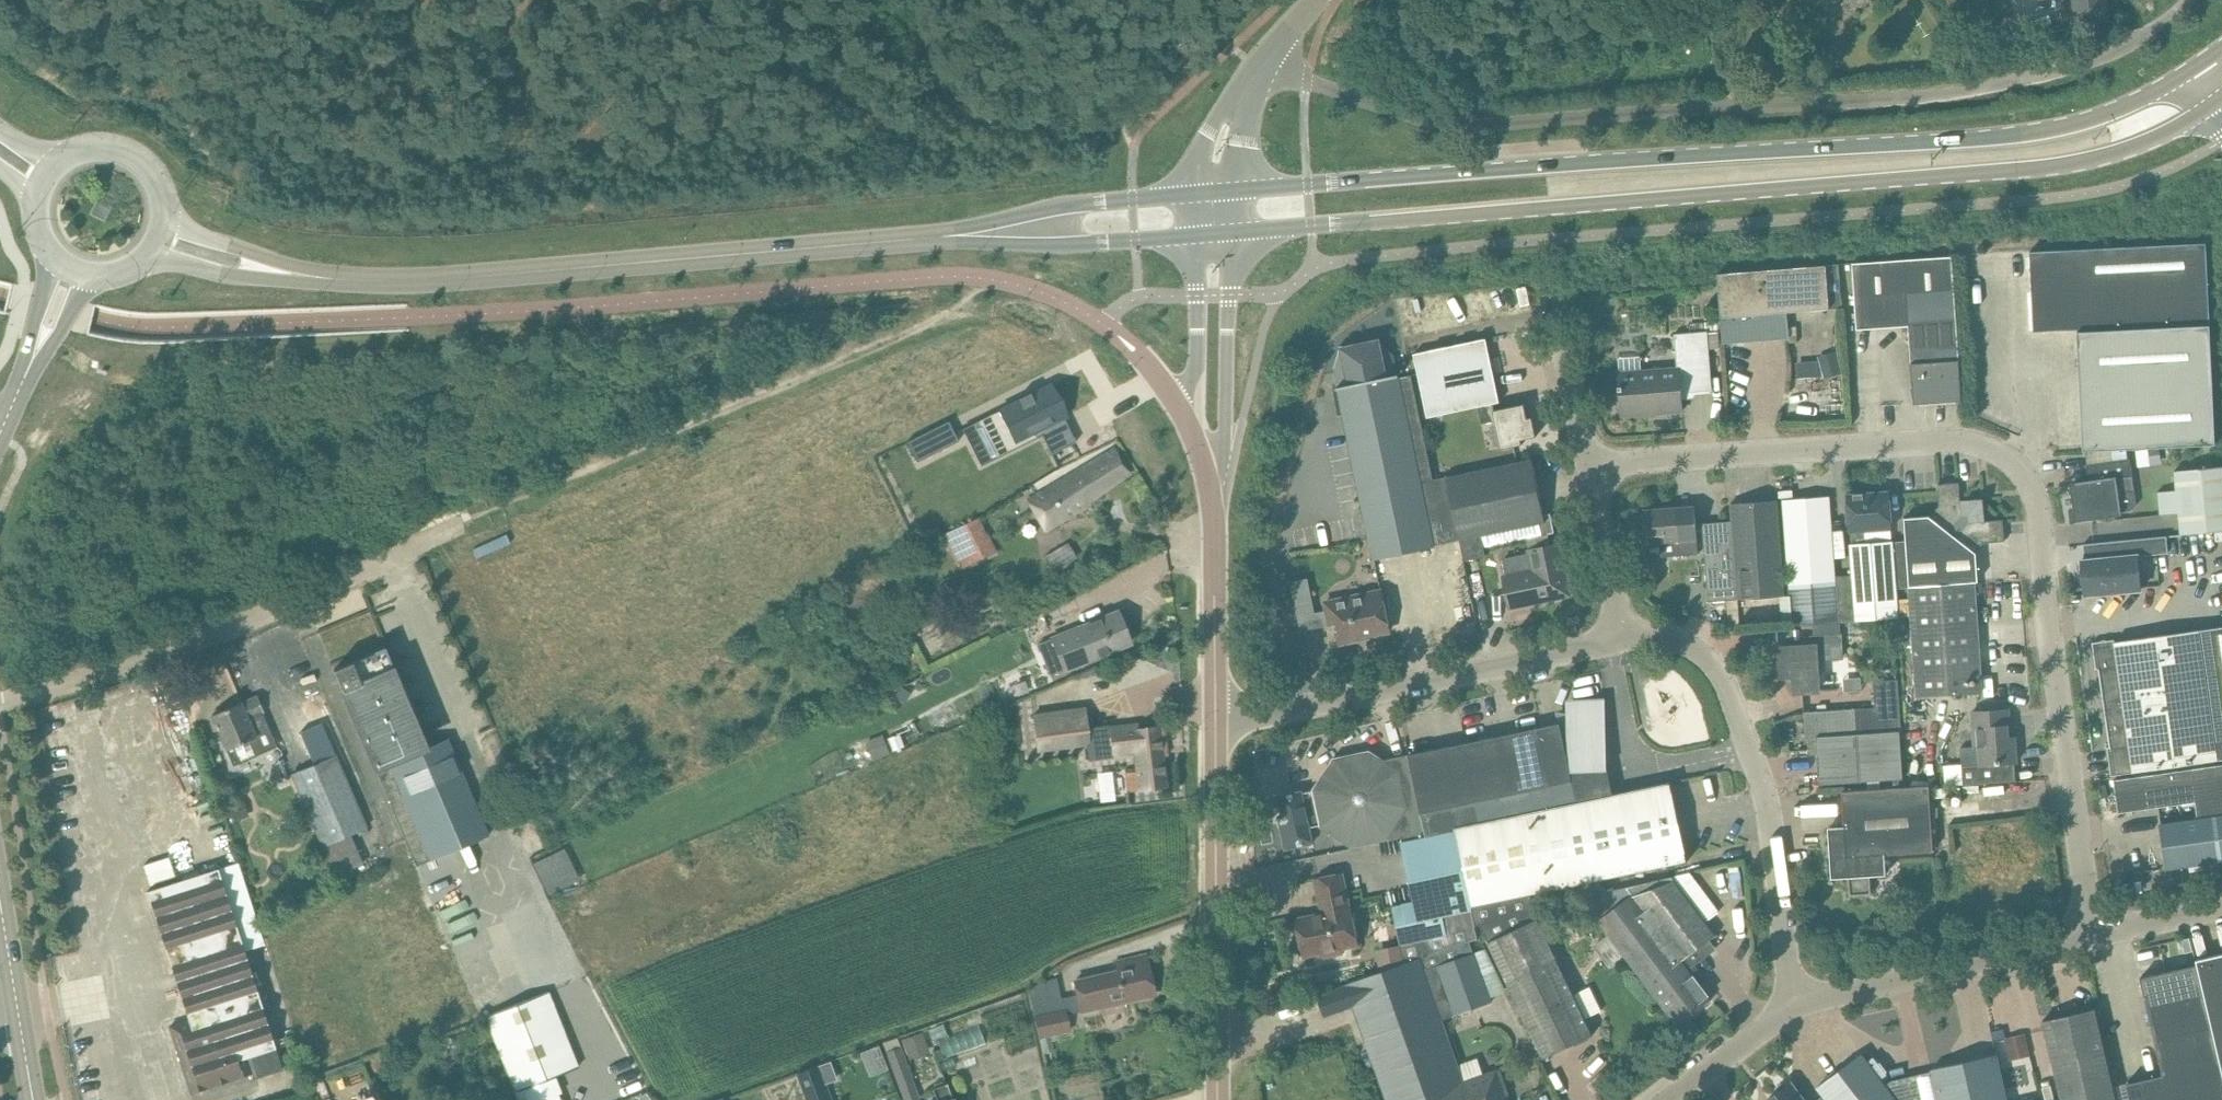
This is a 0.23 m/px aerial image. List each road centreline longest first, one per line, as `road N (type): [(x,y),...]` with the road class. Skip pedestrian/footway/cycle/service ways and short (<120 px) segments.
road 1 (secondary): [(1237,237),(2074,164),(2135,148),(2215,104)]
road 2 (secondary): [(2190,71),(2113,115),(1991,138),(1242,191)]
road 3 (unclassified): [(2190,0),(2137,40),(2064,69),(1830,101),(1481,125),(1406,114),(1263,66)]
road 4 (unclassified): [(2090,936),(2039,519),(2011,463),(1986,446),(1953,440),(1587,464)]
road 5 (track): [(1173,401),(1108,406),(1062,340),(1021,312),(987,307),(892,333),(454,526)]
road 6 (secondary): [(925,238),(421,282),(276,271)]
road 7 (unclassified): [(0,707),(224,627),(454,526)]
road 8 (unclassified): [(1789,1008),(1771,829),(1717,671),(1680,642),(1623,640)]
road 9 (unclassified): [(1623,640),(1216,724)]
road 10 (residential): [(1218,1099),(1216,724)]
road 11 (unclassified): [(1789,1008),(2090,936)]
road 12 (secondary): [(1194,195),(1065,204),(925,238)]
road 13 (secondary): [(925,238),(1071,245),(1196,239)]
road 14 (residential): [(1216,724),(1215,543),(1204,465)]
road 15 (unclassified): [(1204,465),(1226,436),(1237,237)]
road 16 (unclassified): [(1623,640),(1587,464)]
road 17 (unclassified): [(1196,239),(1197,364),(1173,401)]
road 18 (unclassified): [(1263,66),(1209,127),(1194,195)]
road 19 (unclassified): [(1670,1099),(1789,1008)]
road 20 (secondary): [(164,222),(156,181),(123,155),(82,154),(63,164)]
road 21 (unclassified): [(1587,464),(1559,332)]
road 22 (unclassified): [(2090,936),(2221,909)]
road 23 (secondary): [(150,254),(229,273),(276,271)]
road 24 (unclassified): [(1242,191),(1263,66)]
road 25 (secondary): [(276,271),(164,222)]
road 26 (tertiary): [(20,1025),(0,906)]

